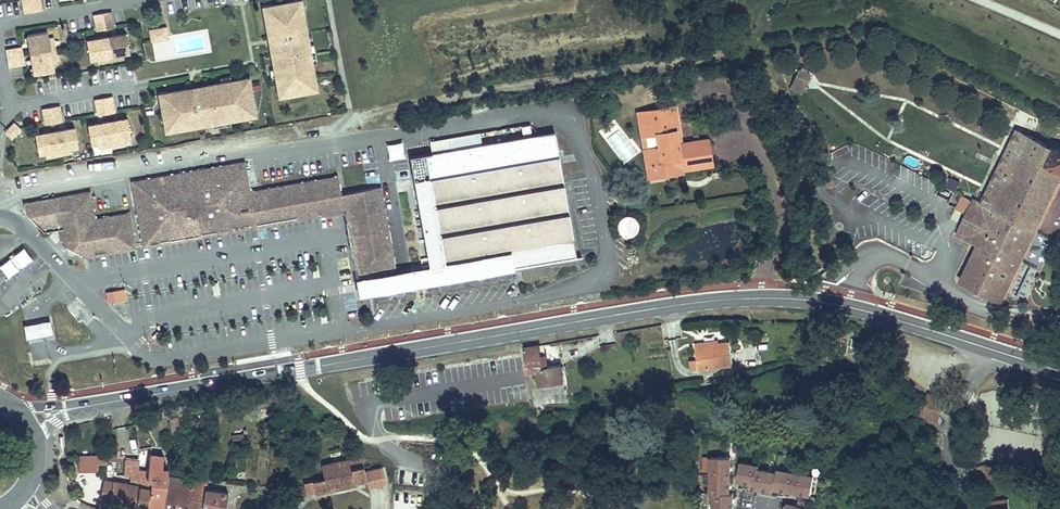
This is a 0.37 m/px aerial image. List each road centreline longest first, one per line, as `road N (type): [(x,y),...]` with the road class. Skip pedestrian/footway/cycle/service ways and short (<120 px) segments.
road 1 (secondary): [(1001,353),(862,310),(753,299),(80,407)]
road 2 (residential): [(967,508),(950,424),(961,396),(1001,353)]

